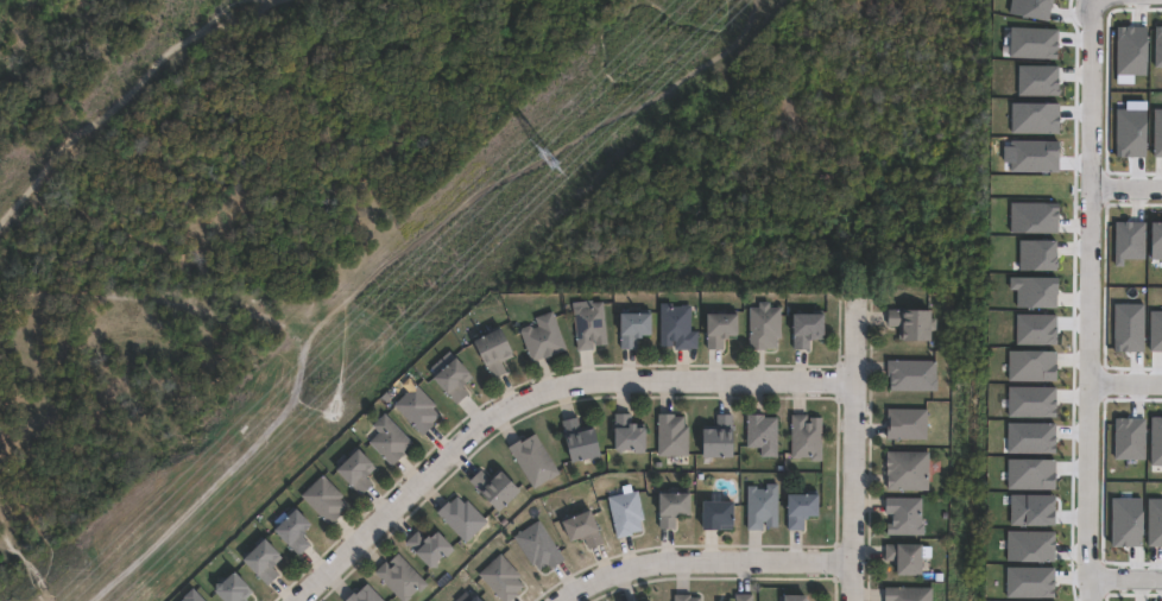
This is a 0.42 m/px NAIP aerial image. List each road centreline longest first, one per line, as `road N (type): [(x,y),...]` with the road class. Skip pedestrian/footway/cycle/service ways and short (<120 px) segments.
road 1 (residential): [(296,600),(461,441),(532,398),(610,382),(853,384)]
road 2 (residential): [(1087,4),(1085,379)]
road 3 (residential): [(561,600),(653,565),(851,563)]
road 4 (residential): [(850,600),(853,304)]
road 5 (residential): [(1089,600),(1085,379)]

